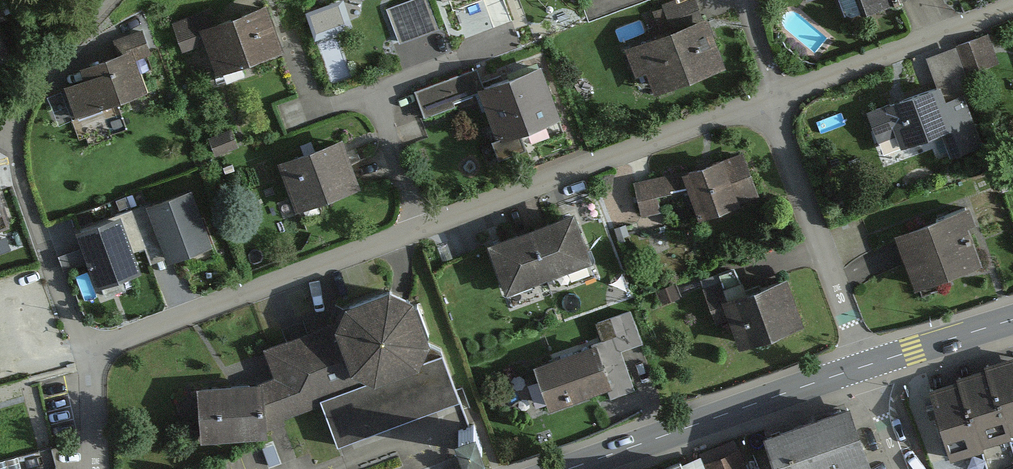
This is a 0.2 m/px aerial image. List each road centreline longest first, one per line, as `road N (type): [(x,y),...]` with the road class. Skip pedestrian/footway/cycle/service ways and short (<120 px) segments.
road 1 (residential): [(99,468),(93,380),(99,357),(117,344),(1012,11)]
road 2 (tertiary): [(568,468),(1012,320)]

